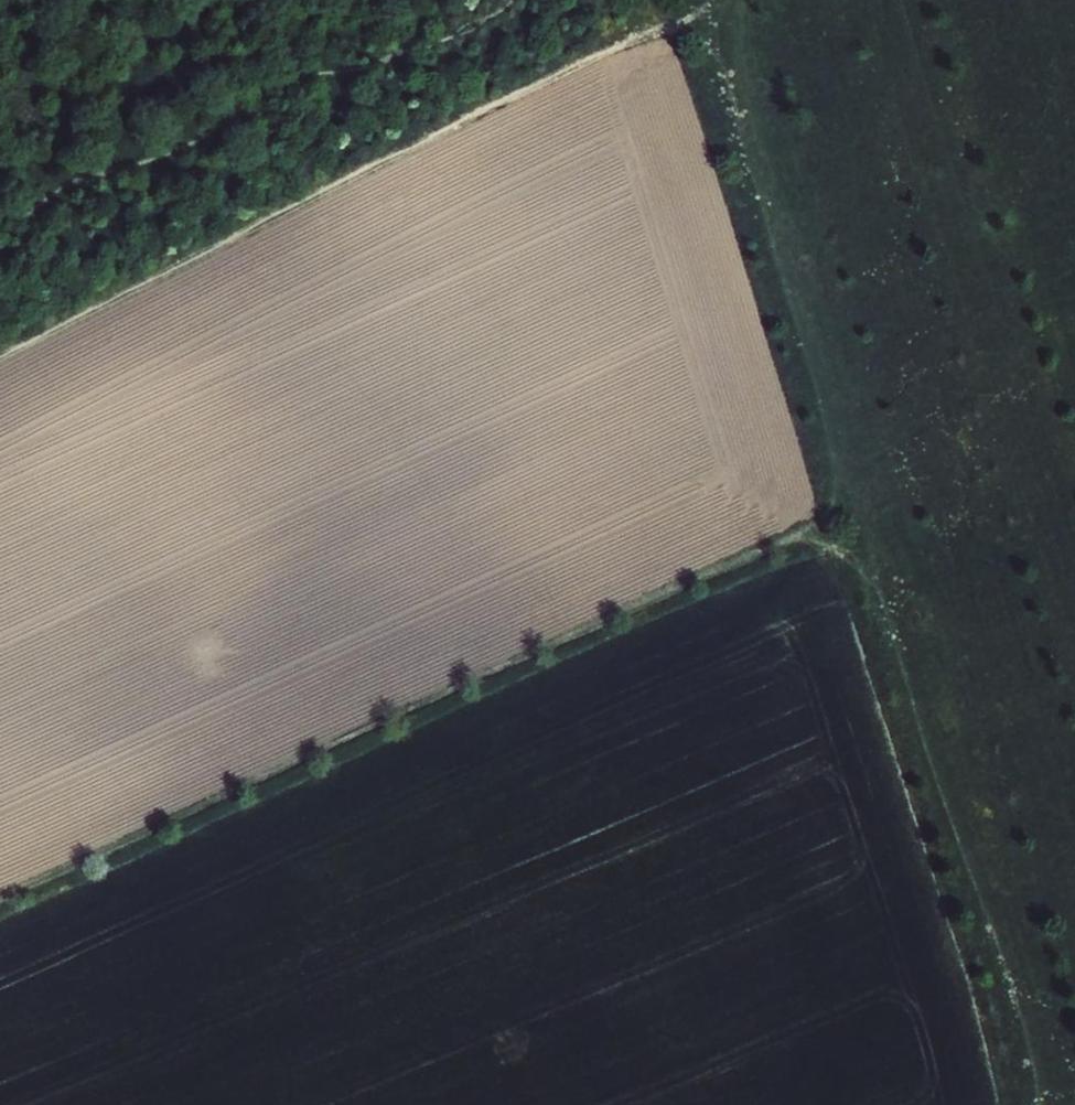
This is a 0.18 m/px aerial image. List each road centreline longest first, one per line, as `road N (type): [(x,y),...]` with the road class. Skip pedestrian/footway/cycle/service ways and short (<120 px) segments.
road 1 (track): [(0,362),(669,32)]

